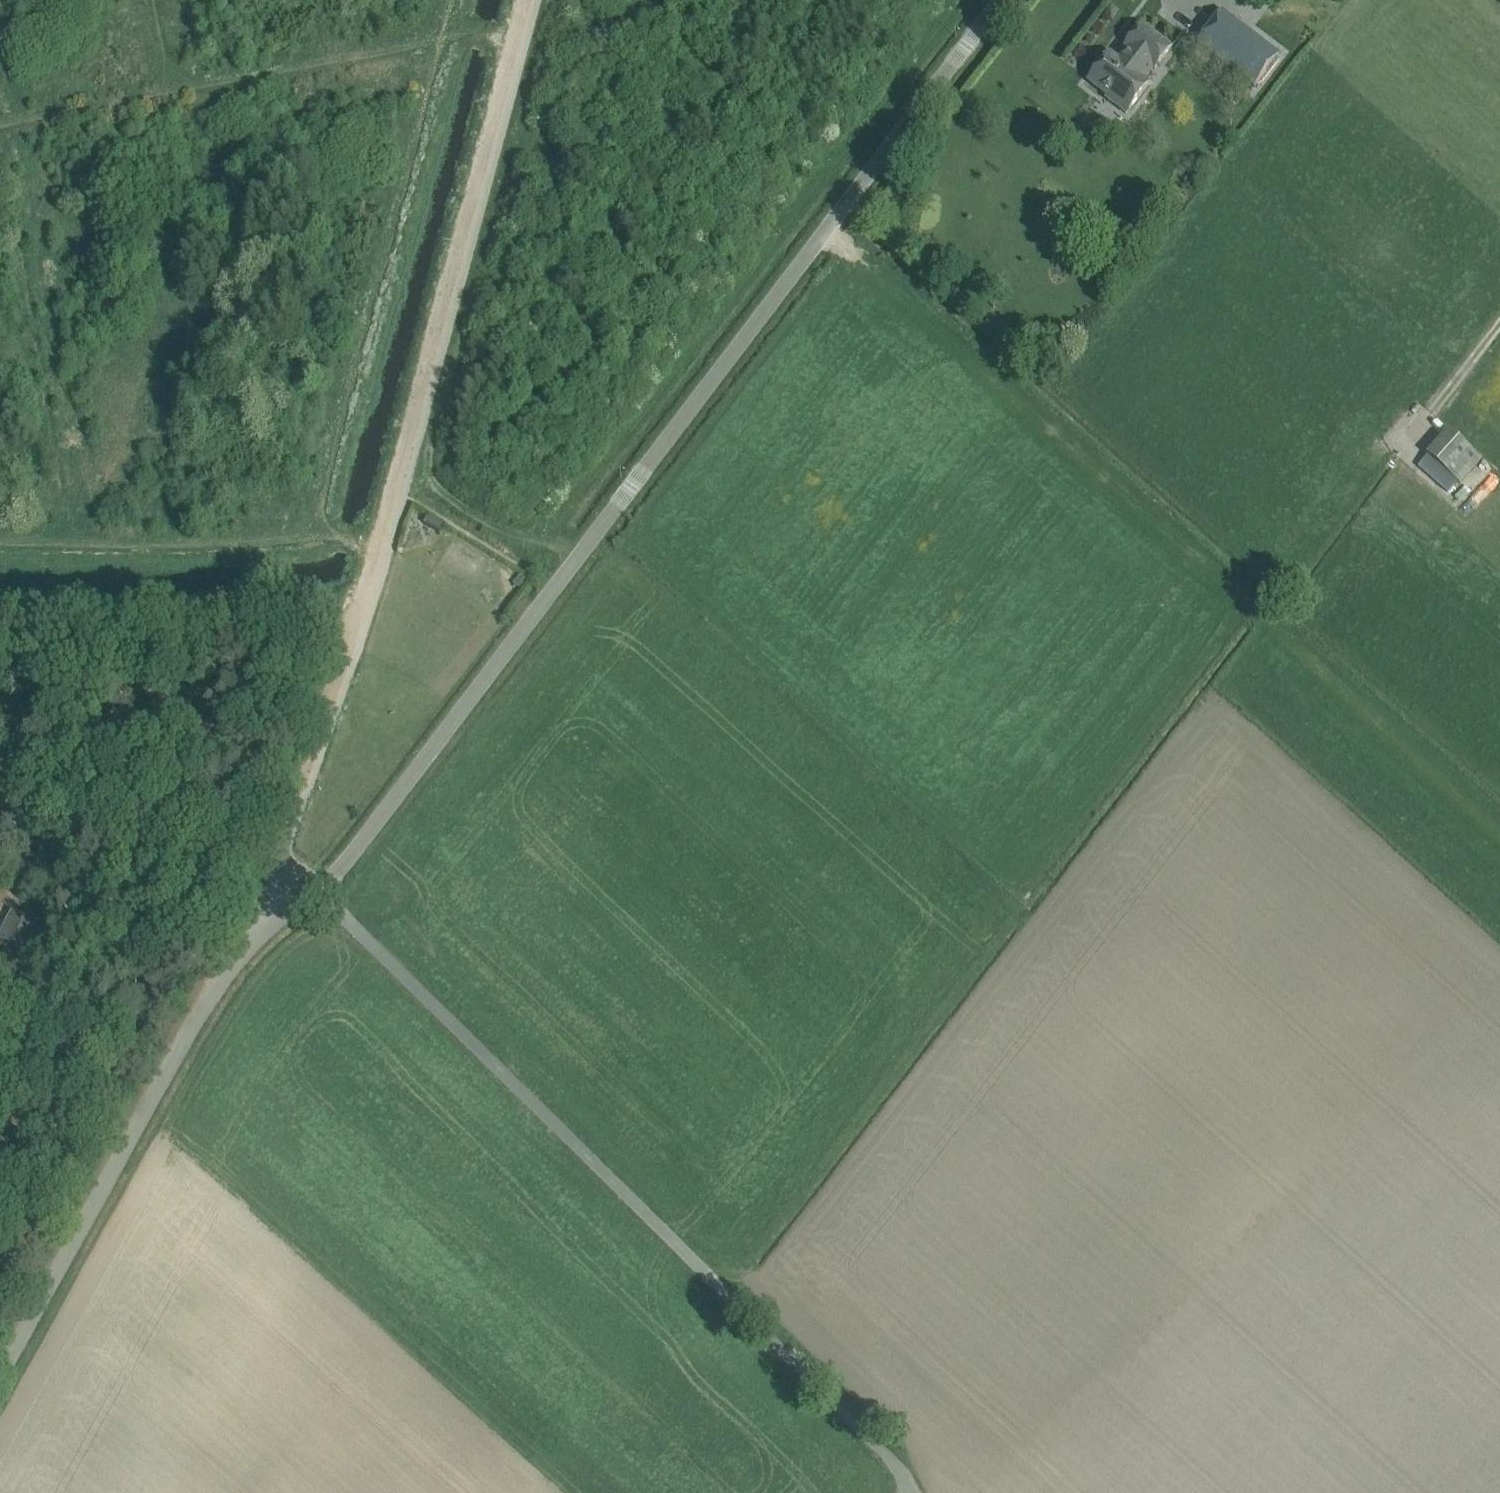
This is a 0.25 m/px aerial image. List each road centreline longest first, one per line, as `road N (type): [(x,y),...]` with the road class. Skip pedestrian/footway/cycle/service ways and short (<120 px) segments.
road 1 (unclassified): [(316,891),(369,838),(1001,0)]
road 2 (track): [(519,0),(279,871),(274,922)]
road 3 (unclassified): [(920,1492),(316,891)]
road 4 (unclassified): [(0,1393),(230,976),(258,936),(316,891)]

